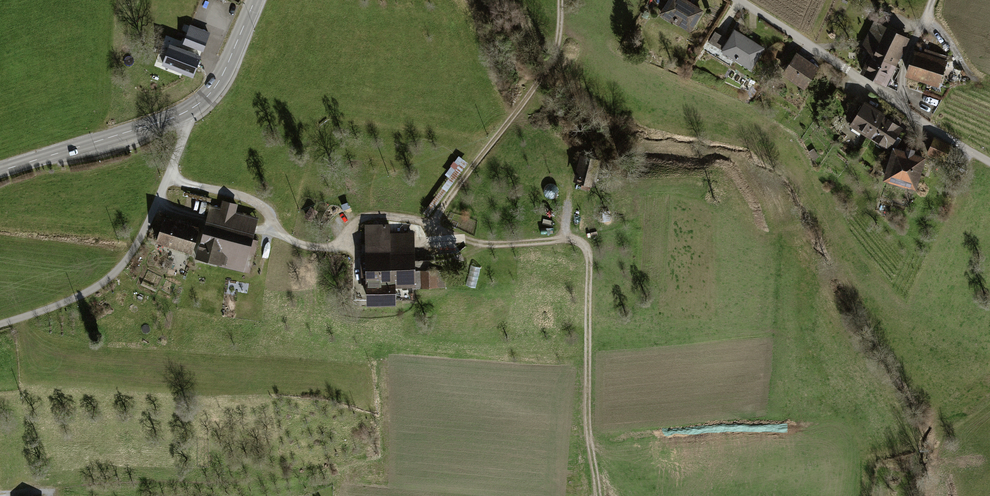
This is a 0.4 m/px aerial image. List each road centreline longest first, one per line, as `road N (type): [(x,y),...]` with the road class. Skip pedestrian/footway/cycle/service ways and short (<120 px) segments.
road 1 (track): [(268,226),(322,247),(366,218),(432,224),(548,67),(561,0)]
road 2 (track): [(599,495),(588,424),(587,250),(568,239),(481,243),(432,224)]
road 3 (unclassified): [(0,324),(76,297),(118,269),(150,217),(190,109)]
road 4 (tertiary): [(0,171),(190,109)]
road 5 (residential): [(737,0),(899,105)]
road 6 (track): [(168,178),(260,205),(270,222),(256,229)]
road 7 (tertiary): [(190,109),(221,78),(255,0)]

